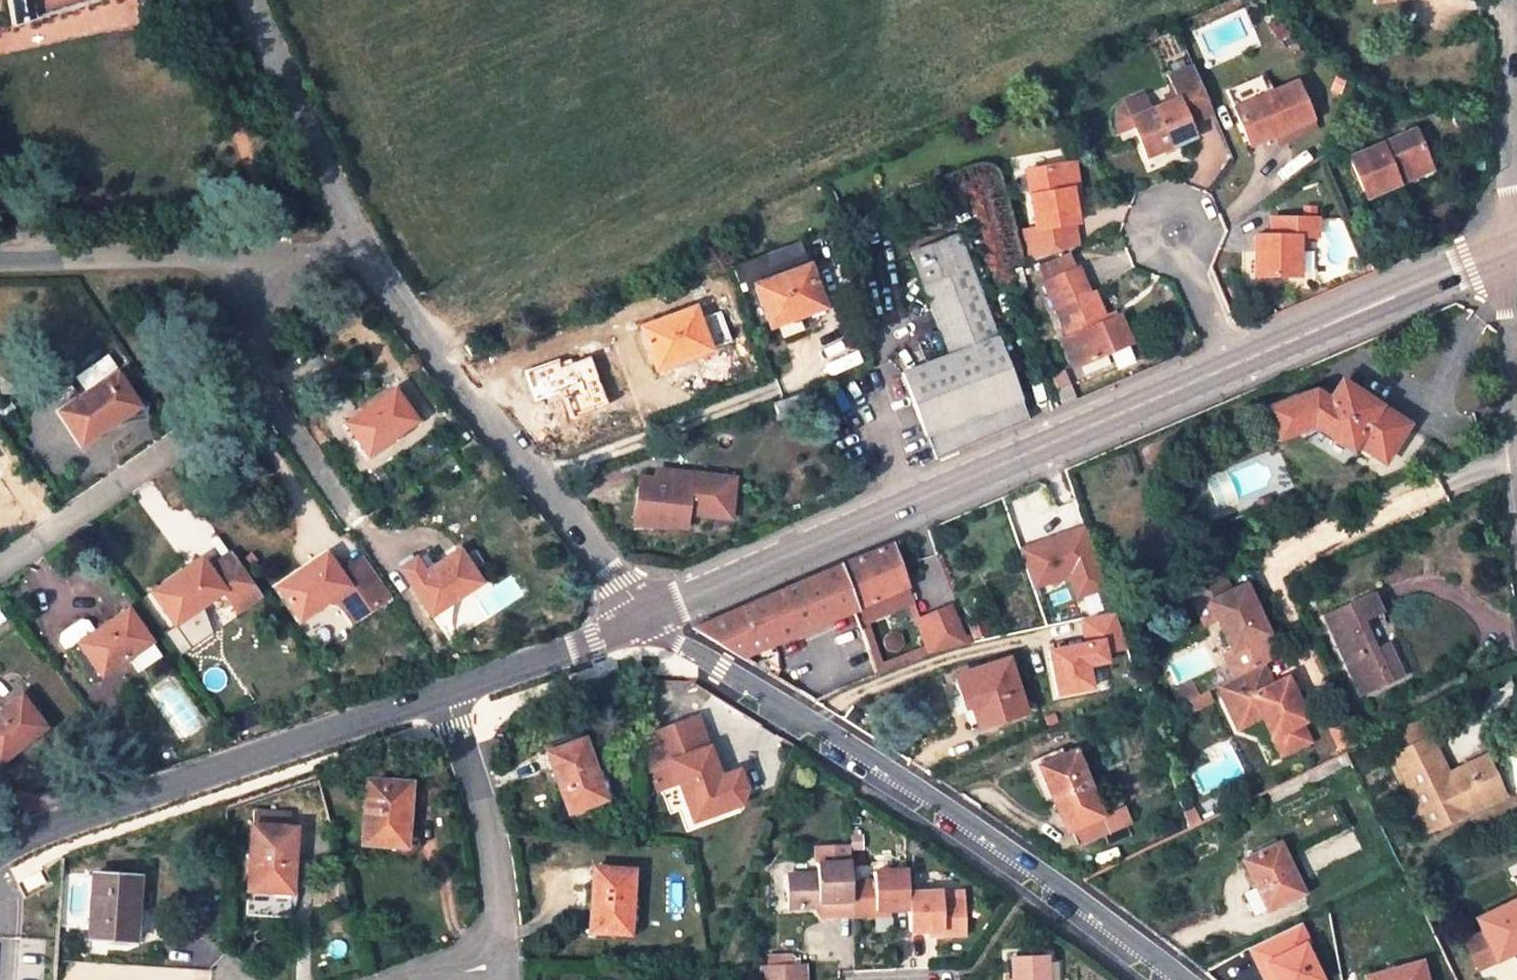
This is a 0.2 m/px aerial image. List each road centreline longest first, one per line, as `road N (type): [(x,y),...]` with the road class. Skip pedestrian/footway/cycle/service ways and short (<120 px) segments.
road 1 (unclassified): [(1179,979),(925,796),(681,645),(645,613)]
road 2 (tertiary): [(1229,366),(645,613)]
road 3 (tertiary): [(447,694),(93,814),(0,858)]
road 4 (unclassified): [(645,613),(354,246)]
road 5 (residential): [(0,565),(254,394),(265,252)]
road 6 (tertiary): [(1505,248),(1229,366)]
road 7 (residential): [(504,961),(492,846),(447,694)]
road 8 (unclassified): [(241,0),(354,246)]
road 9 (unclassified): [(265,252),(0,259)]
road 10 (unclassified): [(1516,502),(1505,248)]
road 11 (residential): [(1505,248),(1514,0)]
road 12 (tertiary): [(645,613),(573,650),(447,694)]
road 13 (residential): [(1185,260),(1207,232),(1196,205),(1173,198),(1145,210),(1138,231),(1148,255),(1174,265)]

